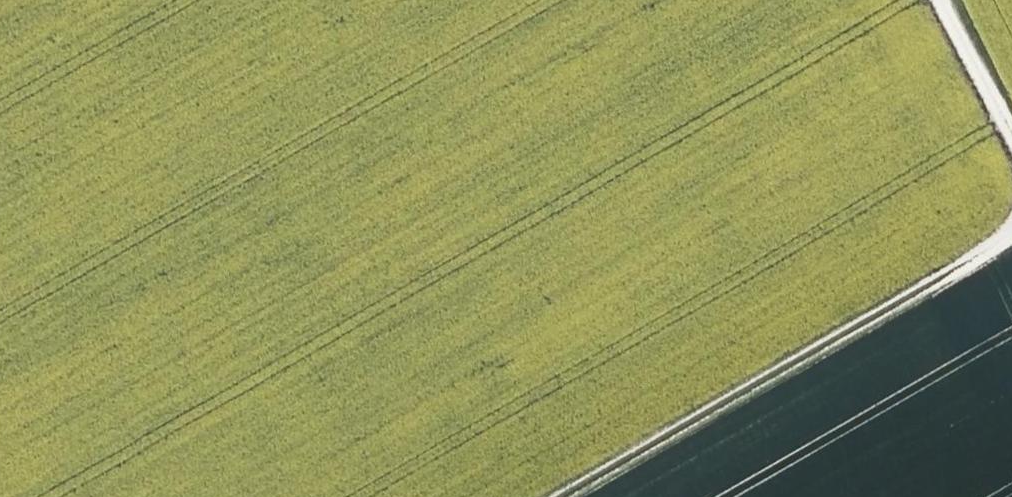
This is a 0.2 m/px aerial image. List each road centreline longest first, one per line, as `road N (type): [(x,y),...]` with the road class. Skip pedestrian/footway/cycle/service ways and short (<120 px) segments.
road 1 (track): [(1011,236),(555,496)]
road 2 (track): [(946,0),(1011,144)]

